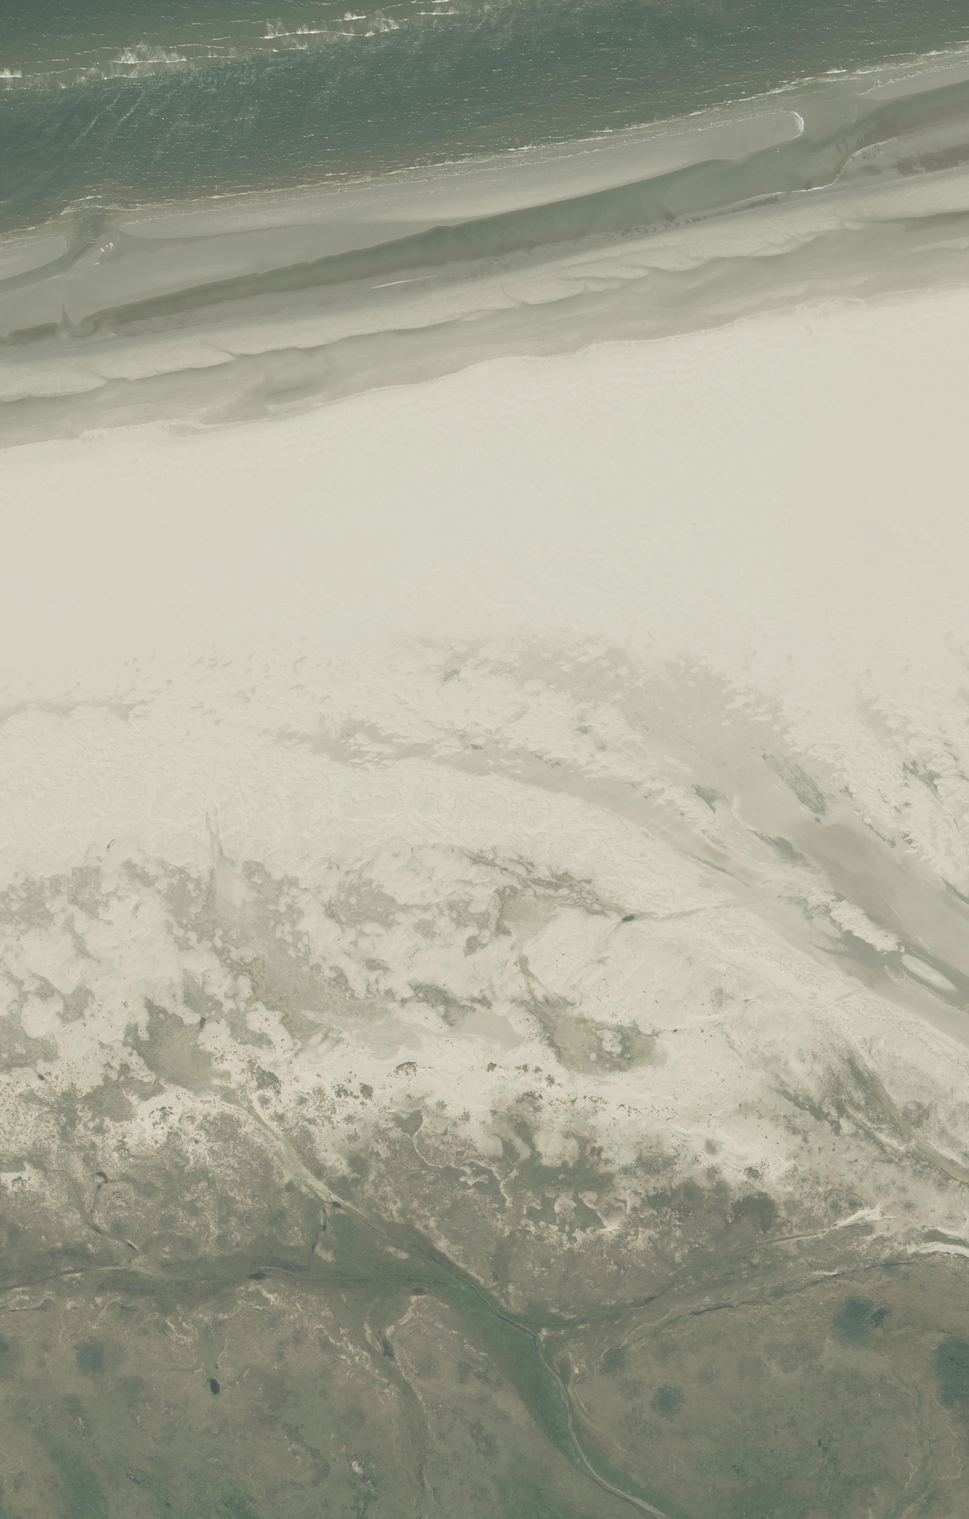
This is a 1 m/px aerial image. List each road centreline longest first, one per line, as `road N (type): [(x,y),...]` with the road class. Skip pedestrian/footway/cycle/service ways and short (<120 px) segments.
road 1 (track): [(0,1287),(132,1268),(215,1280),(262,1264),(322,1279),(443,1279),(488,1308),(559,1324),(636,1308),(713,1260),(879,1214)]

